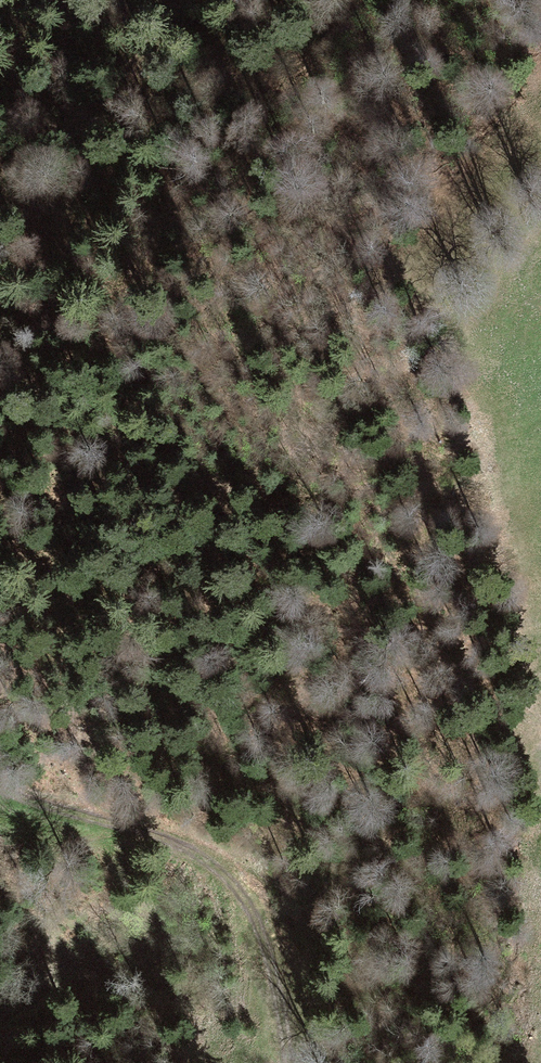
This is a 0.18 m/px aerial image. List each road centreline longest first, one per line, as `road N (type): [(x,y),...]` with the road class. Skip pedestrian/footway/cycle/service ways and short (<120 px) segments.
road 1 (track): [(540,763),(400,615),(105,448),(49,403),(0,347)]
road 2 (track): [(0,790),(183,845),(222,871),(266,944),(291,1062)]
road 3 (track): [(0,205),(192,0)]

